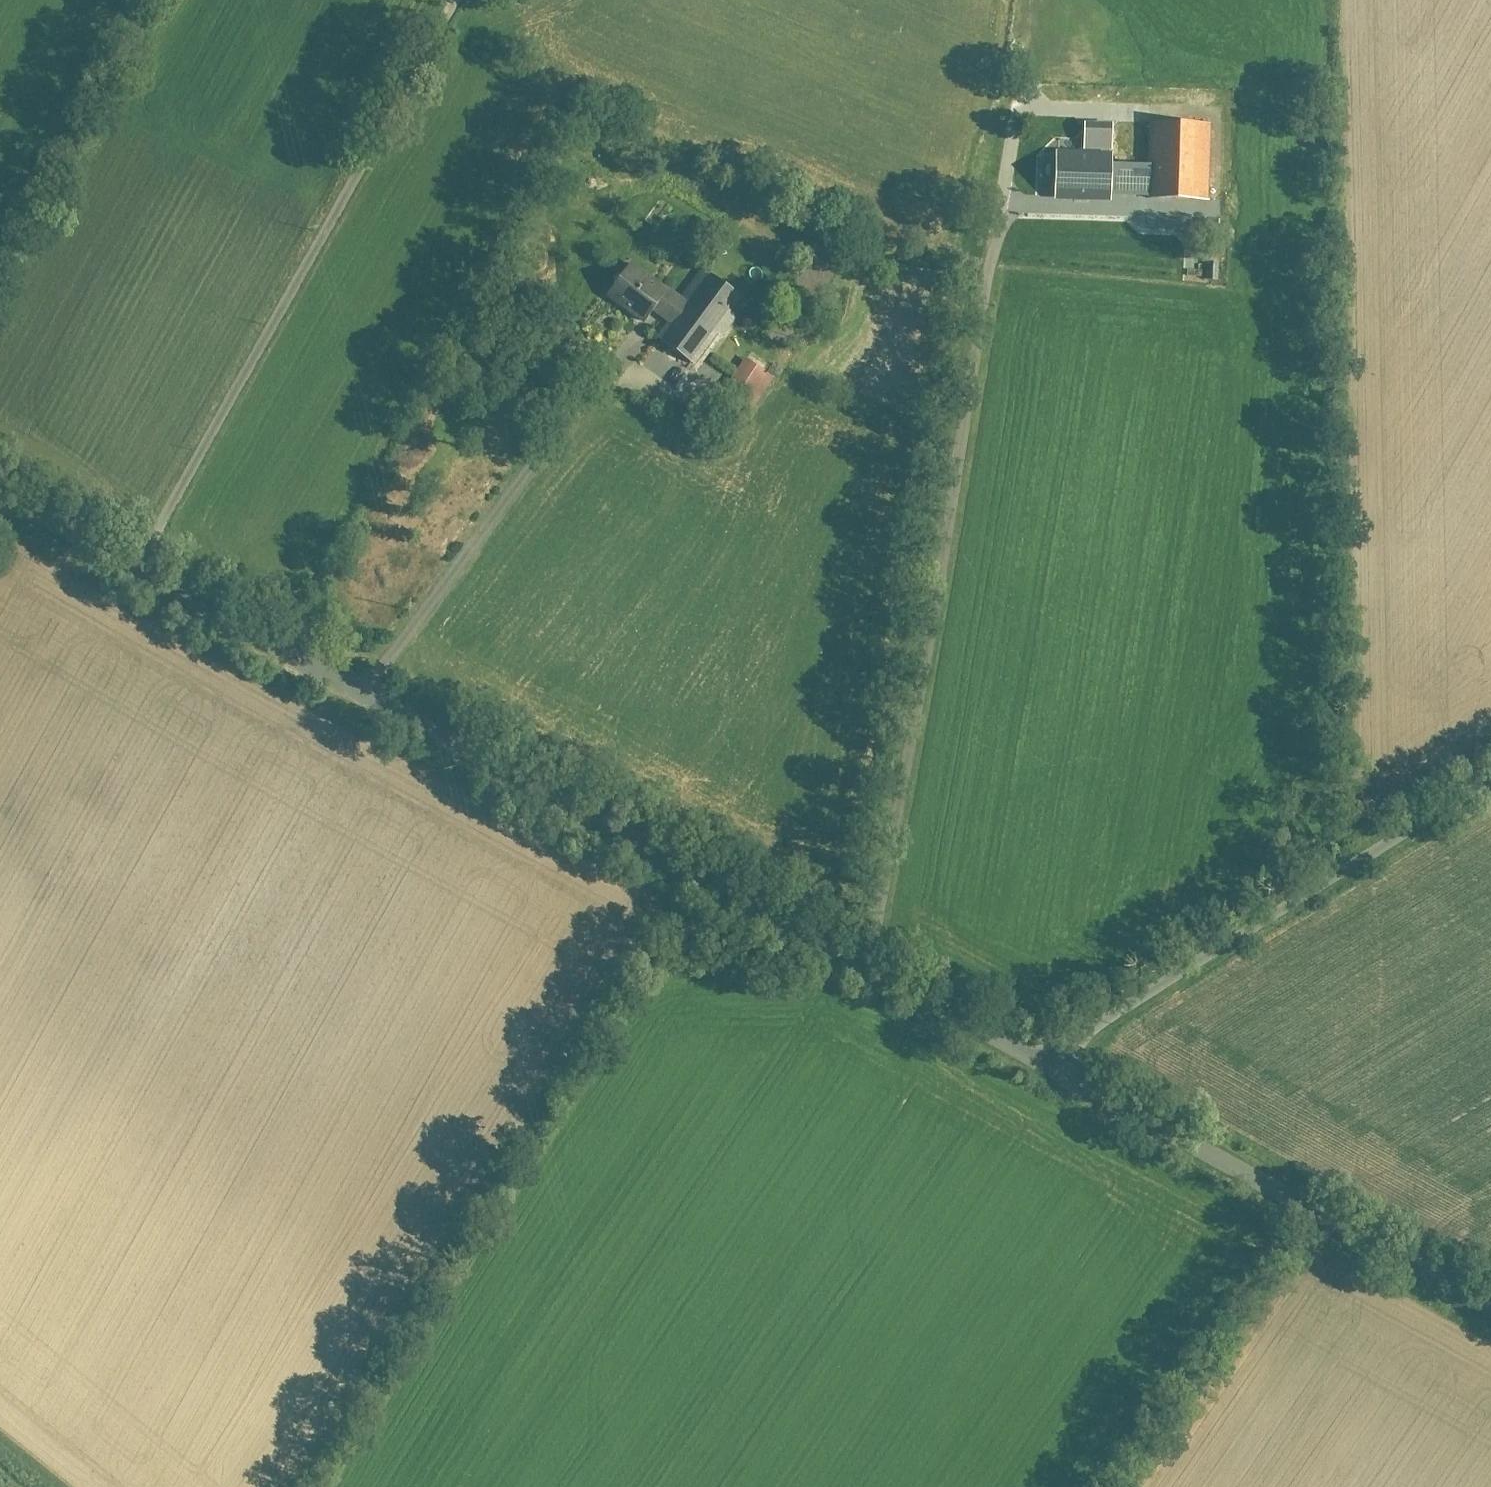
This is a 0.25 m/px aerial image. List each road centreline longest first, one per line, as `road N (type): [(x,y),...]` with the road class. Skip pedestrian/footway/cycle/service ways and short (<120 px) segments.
road 1 (unclassified): [(0,497),(362,694),(1033,1093)]
road 2 (unclassified): [(1490,799),(1033,1093)]
road 3 (unclassified): [(1033,1093),(1490,1326)]

